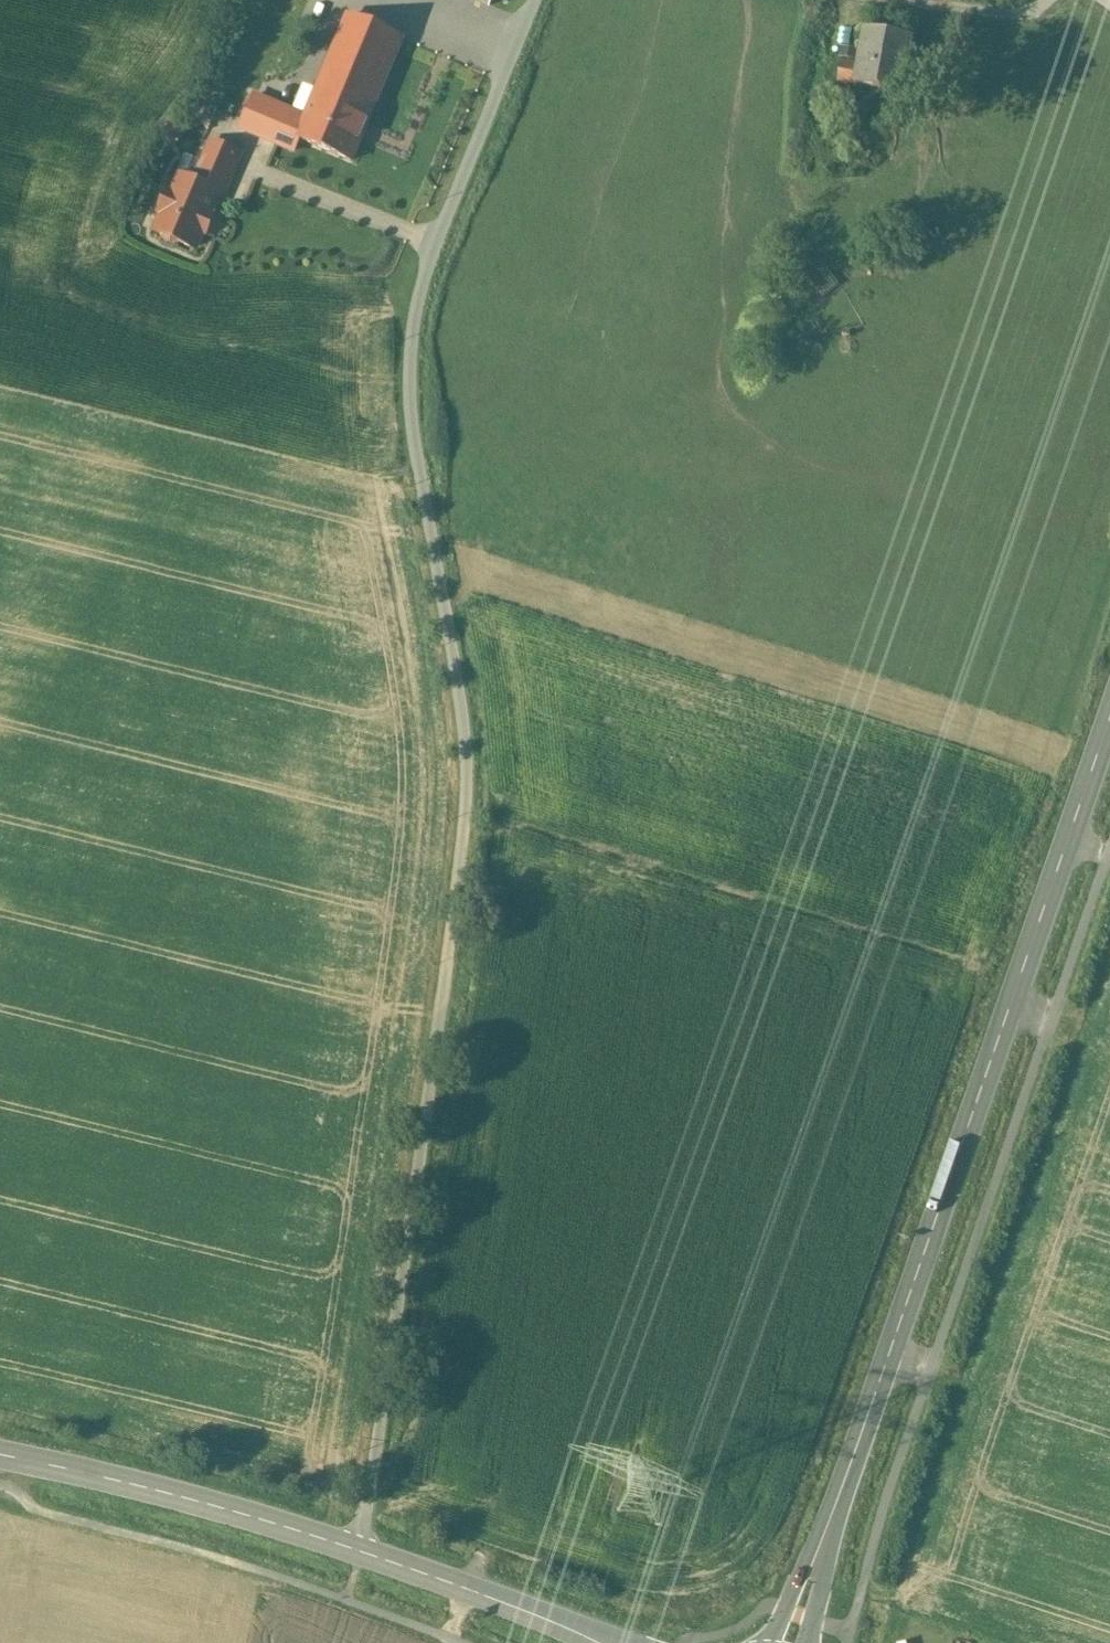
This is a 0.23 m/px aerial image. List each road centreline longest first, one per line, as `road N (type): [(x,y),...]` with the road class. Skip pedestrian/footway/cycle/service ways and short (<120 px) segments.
road 1 (unclassified): [(534,0),(406,291),(401,419),(470,795),(383,1446),(360,1552)]
road 2 (secondary): [(789,1642),(1109,718)]
road 3 (secondary): [(360,1552),(218,1507),(0,1456)]
road 4 (secondary): [(609,1642),(360,1552)]

